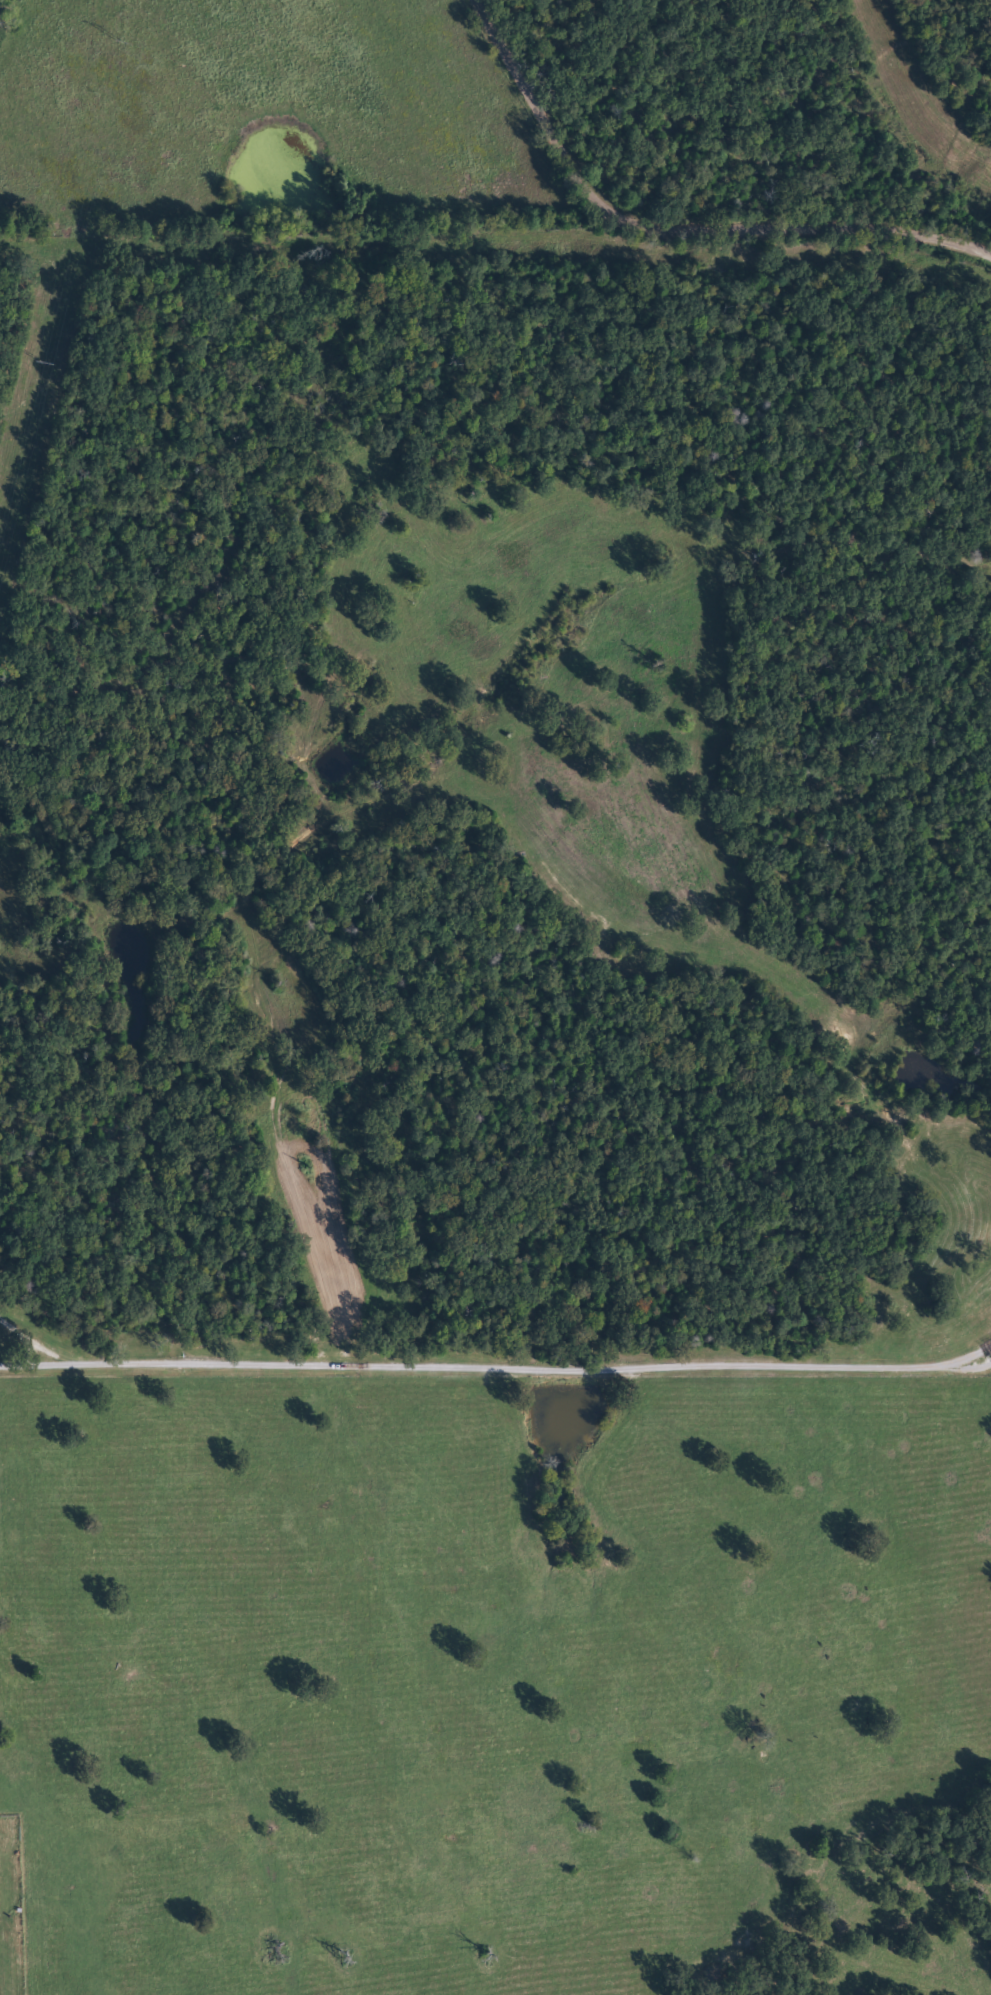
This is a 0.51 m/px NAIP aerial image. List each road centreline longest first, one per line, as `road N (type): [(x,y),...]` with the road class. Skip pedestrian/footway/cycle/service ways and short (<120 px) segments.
road 1 (residential): [(990,1356),(393,1374),(0,1361)]
road 2 (residential): [(990,242),(978,229),(593,193),(543,153),(464,0)]

